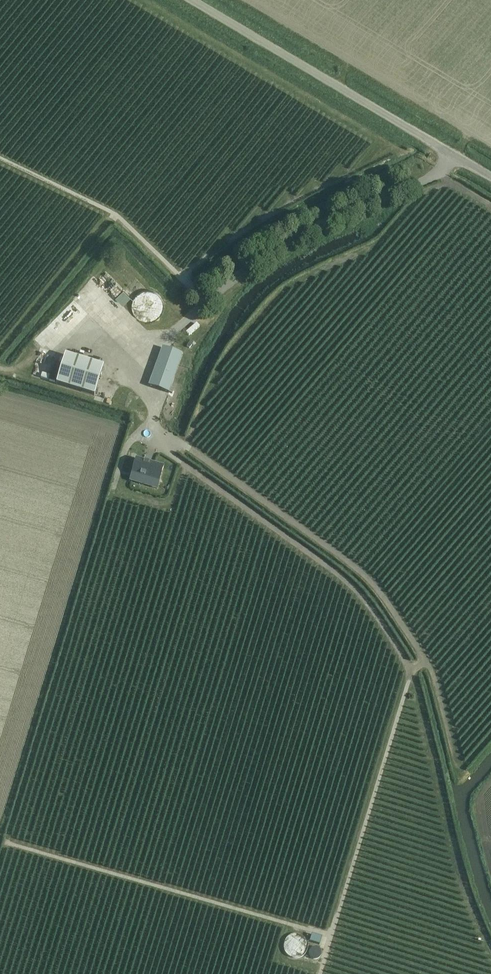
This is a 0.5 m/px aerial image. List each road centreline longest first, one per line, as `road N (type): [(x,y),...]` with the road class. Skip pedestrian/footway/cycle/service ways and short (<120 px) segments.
road 1 (track): [(190,449),(371,581),(431,671),(462,779)]
road 2 (unclassified): [(451,156),(425,180),(270,253),(158,346)]
road 3 (track): [(182,463),(348,581),(411,668),(409,680)]
road 4 (unclassified): [(451,156),(189,0)]

